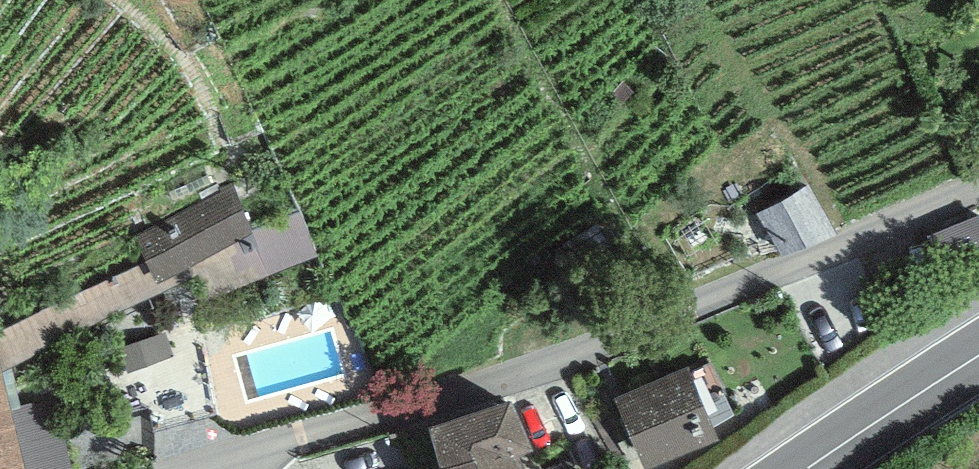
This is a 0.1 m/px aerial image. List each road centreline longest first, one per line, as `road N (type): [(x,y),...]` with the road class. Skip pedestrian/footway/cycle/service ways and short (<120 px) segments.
road 1 (unclassified): [(210,468),(559,360),(978,188)]
road 2 (primary): [(978,352),(806,468)]

